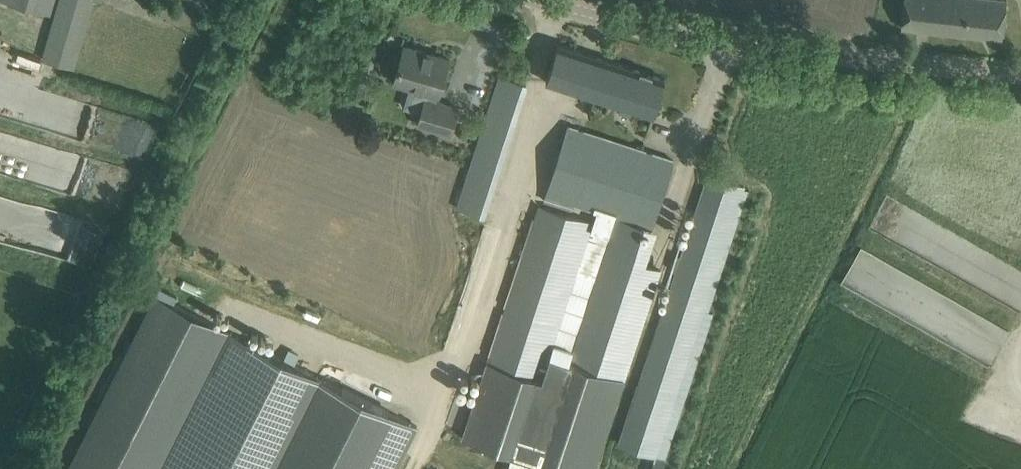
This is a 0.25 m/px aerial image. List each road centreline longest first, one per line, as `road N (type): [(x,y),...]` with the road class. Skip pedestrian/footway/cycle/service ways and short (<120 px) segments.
road 1 (tertiary): [(543,0),(727,43),(1020,73)]

